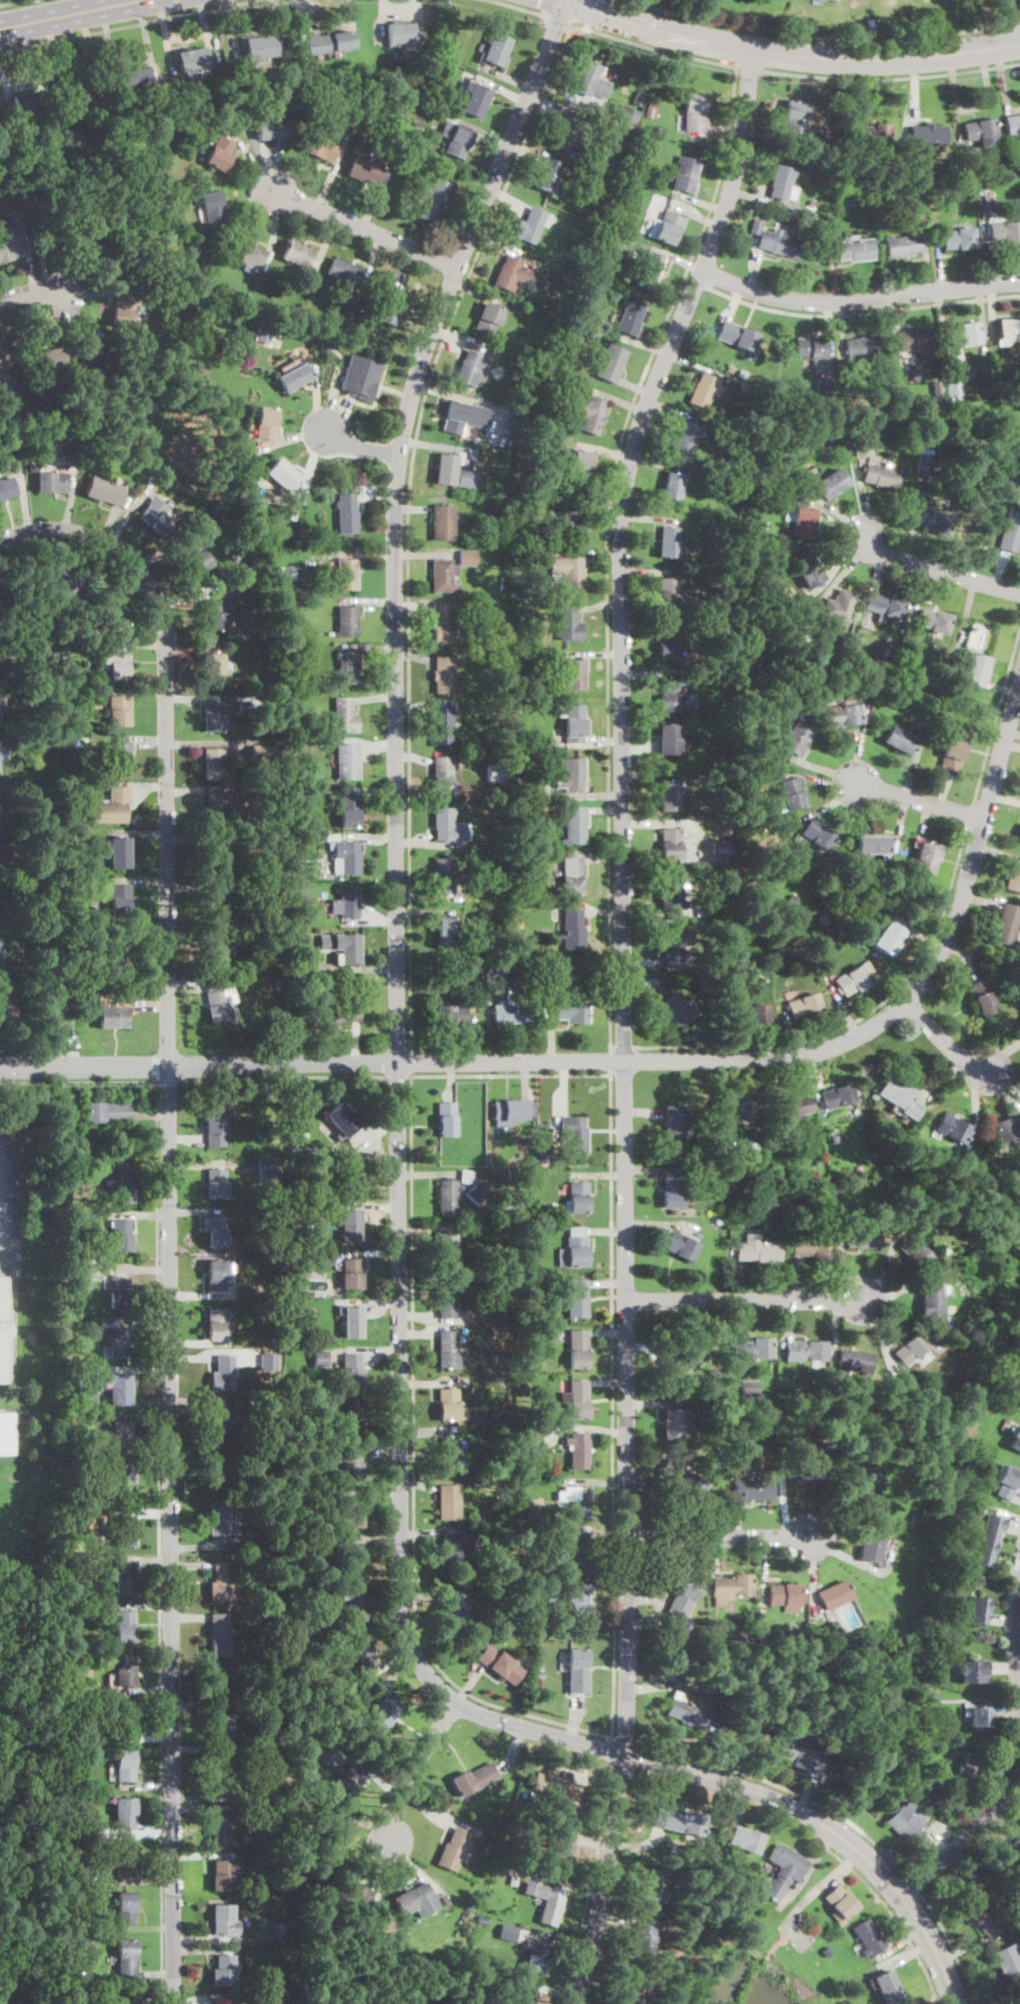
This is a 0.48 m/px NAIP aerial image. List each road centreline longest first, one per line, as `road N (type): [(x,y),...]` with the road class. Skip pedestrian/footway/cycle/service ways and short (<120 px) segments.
road 1 (residential): [(173,2003),(162,621),(141,574),(102,541),(56,529),(0,539)]
road 2 (tertiary): [(398,1063),(399,453),(434,327),(569,0)]
road 3 (residential): [(624,1062),(624,492),(653,386),(726,210),(752,49)]
road 4 (residential): [(573,2003),(626,1741),(624,1062)]
road 5 (residential): [(398,1063),(771,1060),(811,1055),(866,1033),(906,1001),(947,944),(1019,684)]
road 6 (residential): [(625,1754),(458,1703),(421,1666),(403,1623),(398,1063)]
road 7 (primary): [(1019,44),(884,60),(814,58),(666,32),(569,0)]
road 8 (tertiary): [(957,2003),(907,1903),(842,1837),(745,1787),(625,1754)]
road 9 (residential): [(0,1067),(398,1063)]
road 10 (residential): [(702,270),(757,293),(825,302),(1019,282)]
road 11 (residential): [(627,1301),(859,1299)]
road 12 (residential): [(275,189),(459,267)]
road 13 (tertiary): [(900,1894),(979,1828),(1019,1760)]
road 14 (residential): [(627,1537),(807,1536)]
road 15 (residential): [(865,537),(907,560),(1019,592)]
road 16 (residential): [(389,1839),(392,1806),(458,1703)]
road 17 (residential): [(859,785),(984,819)]
road 18 (primary): [(118,0),(0,23)]

